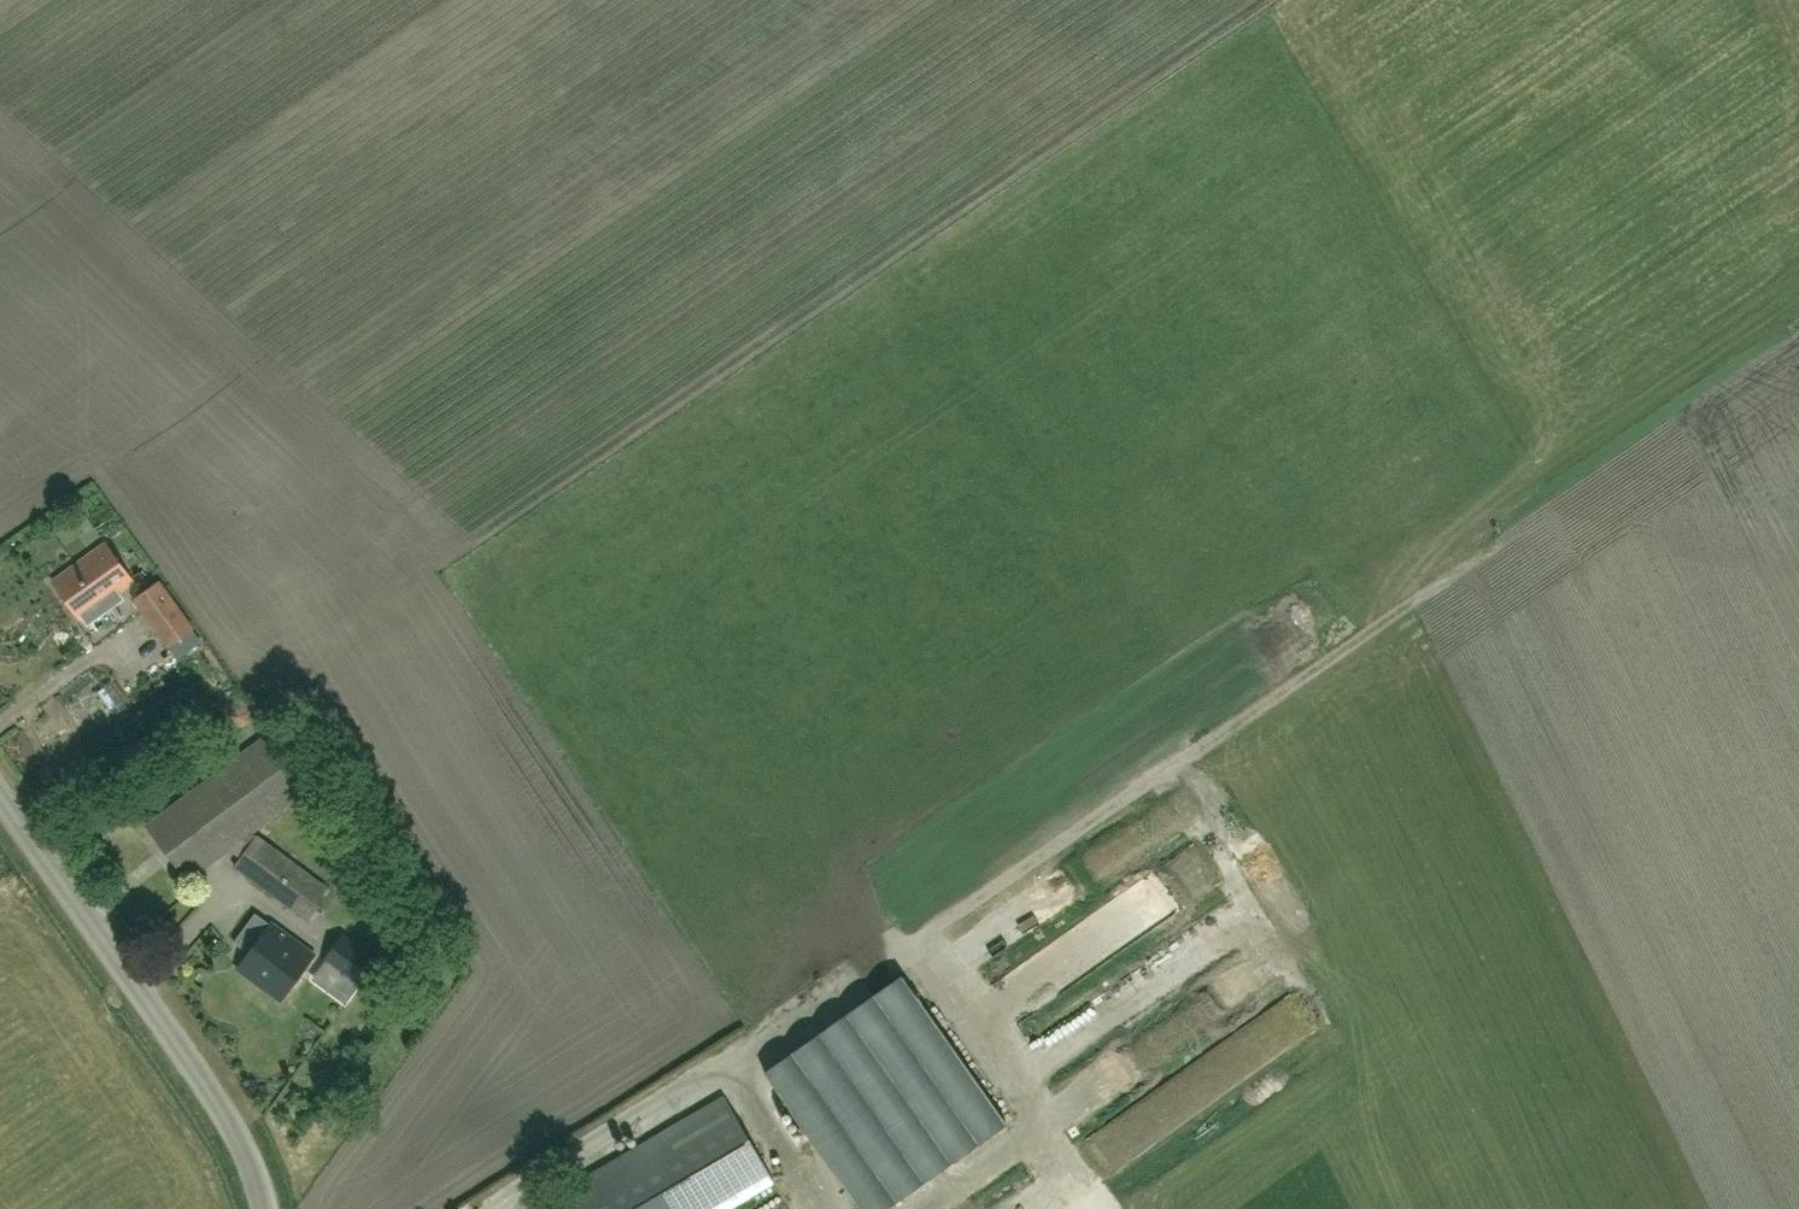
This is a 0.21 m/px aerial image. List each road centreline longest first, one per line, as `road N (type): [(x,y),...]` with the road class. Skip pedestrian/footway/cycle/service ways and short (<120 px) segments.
road 1 (unclassified): [(265,1208),(256,1172),(0,795)]

